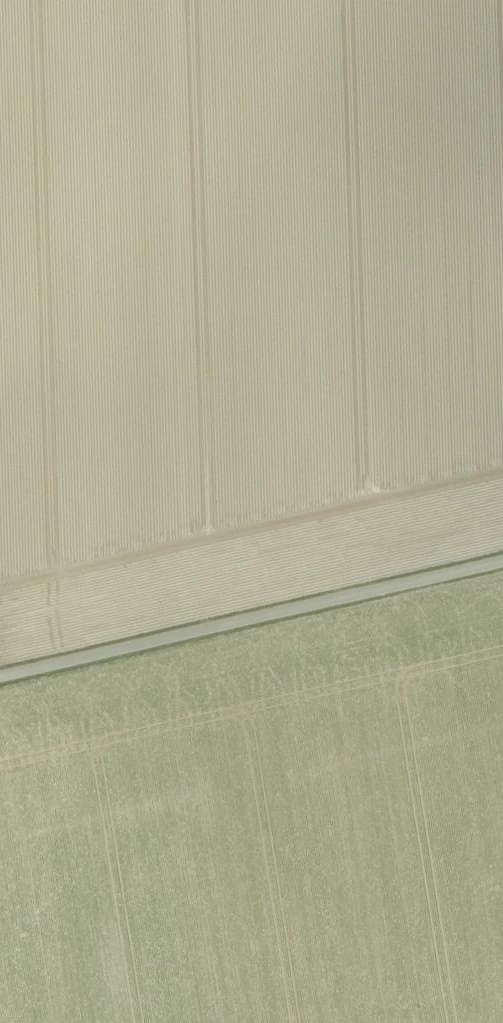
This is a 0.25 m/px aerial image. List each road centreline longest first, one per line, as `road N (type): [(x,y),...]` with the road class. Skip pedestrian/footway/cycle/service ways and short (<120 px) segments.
road 1 (track): [(0,673),(502,560)]

